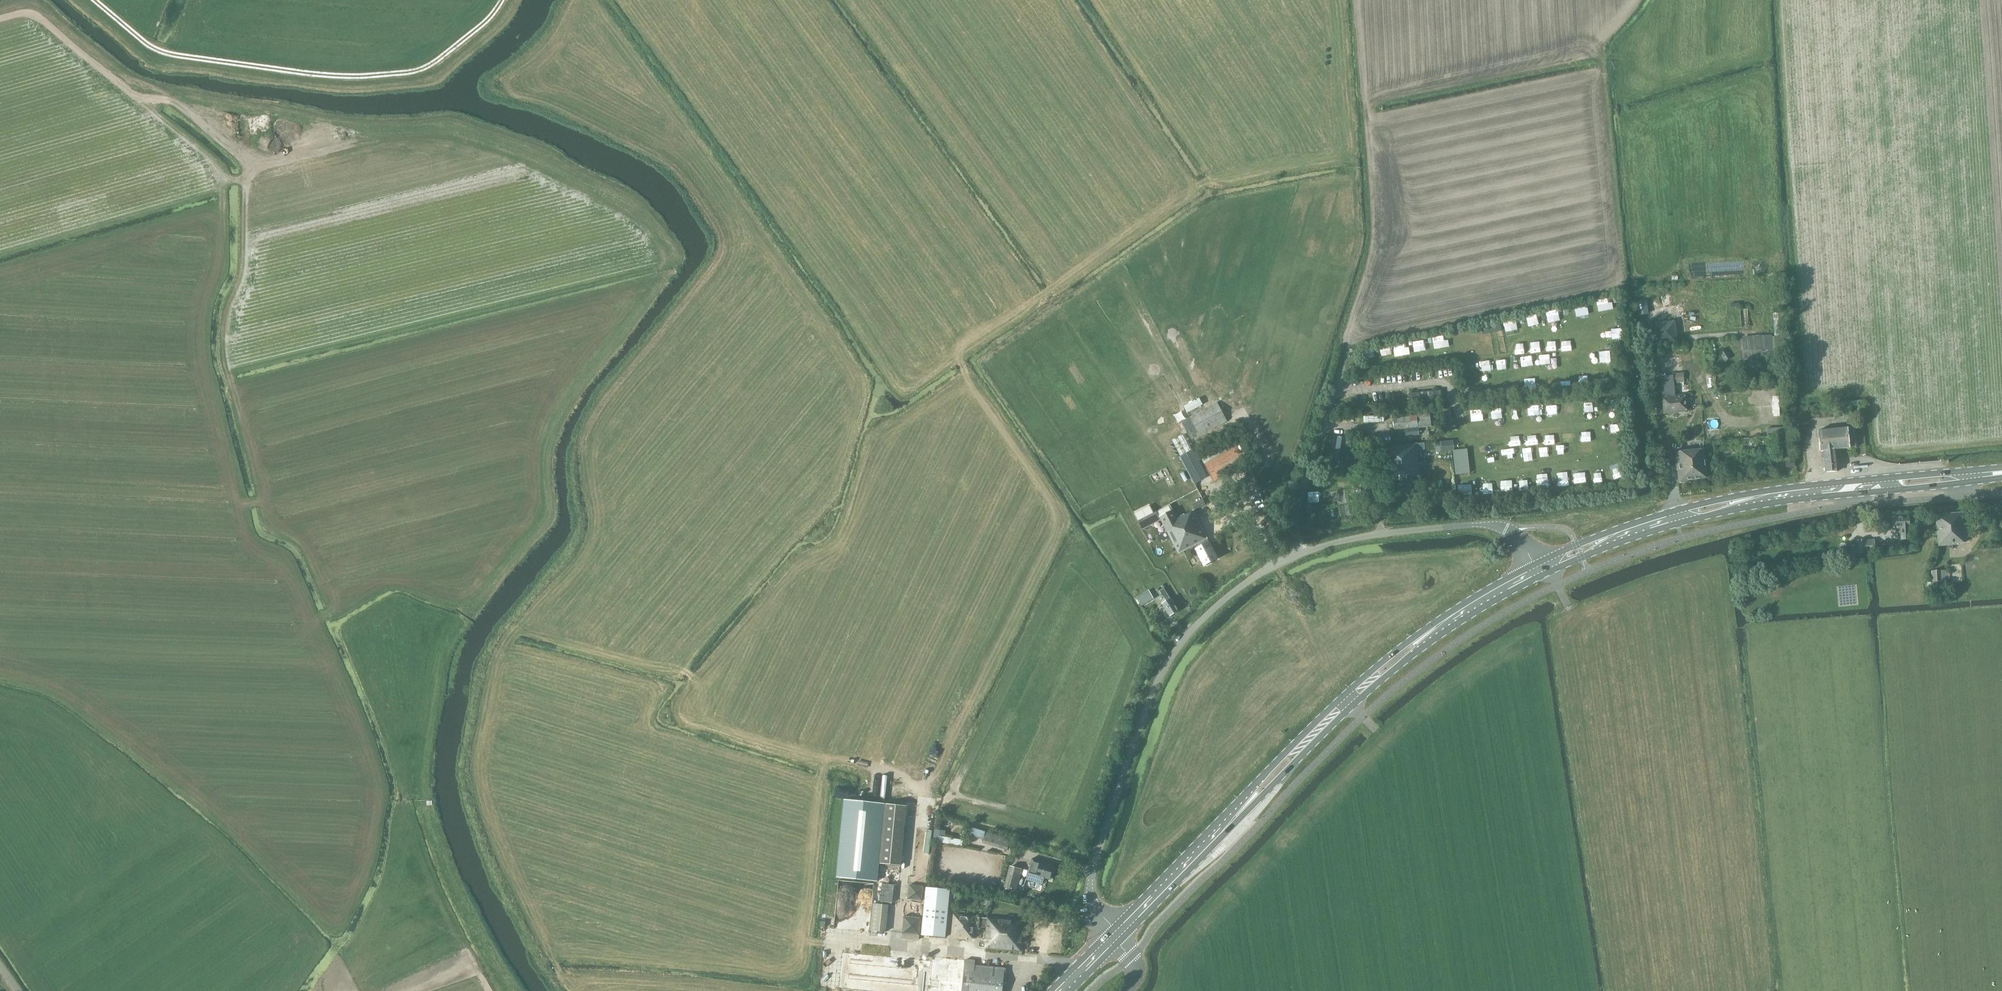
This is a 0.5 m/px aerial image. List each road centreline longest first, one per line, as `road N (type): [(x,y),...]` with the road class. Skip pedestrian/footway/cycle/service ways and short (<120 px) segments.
road 1 (unclassified): [(1117,937),(1090,895),(1104,835),(1158,682),(1226,599),(1259,574),(1326,546),(1485,524),(1506,528),(1536,572)]
road 2 (secondary): [(1117,937),(1346,701),(1429,635),(1536,572)]
road 3 (secondary): [(1536,572),(1645,526),(1743,501),(2001,474)]
road 4 (track): [(502,0),(424,70),(347,77),(170,55),(95,0)]
road 5 (track): [(1461,420),(1487,473),(1605,461),(1603,428),(1493,433)]

